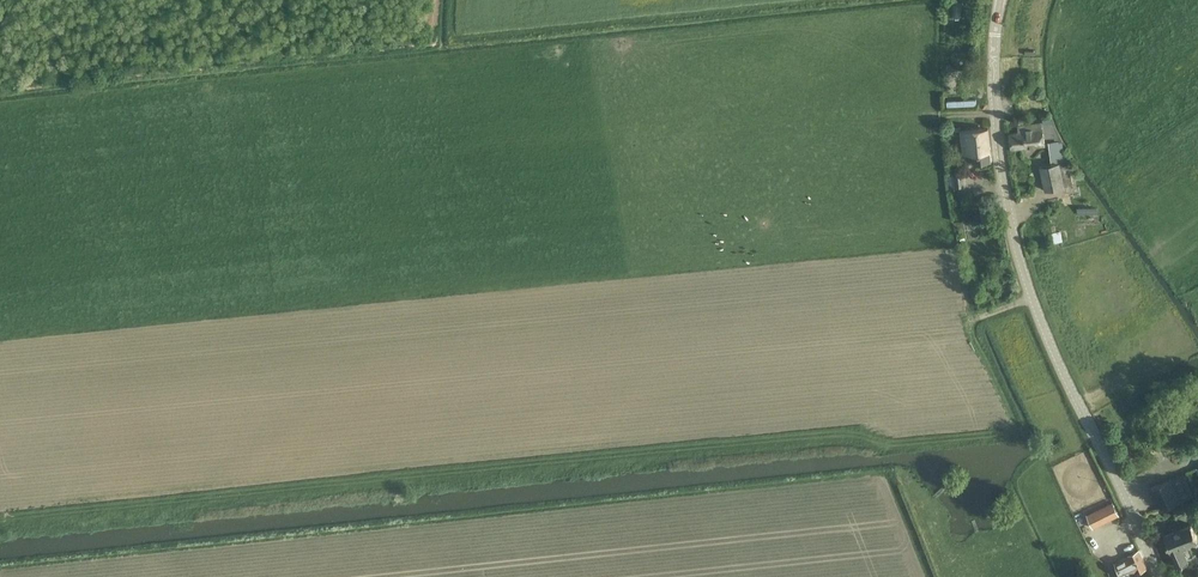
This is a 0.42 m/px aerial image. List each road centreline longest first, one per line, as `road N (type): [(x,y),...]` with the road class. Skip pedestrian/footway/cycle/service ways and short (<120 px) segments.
road 1 (tertiary): [(1158,576),(1035,308),(1014,243),(994,98),(1000,0)]

